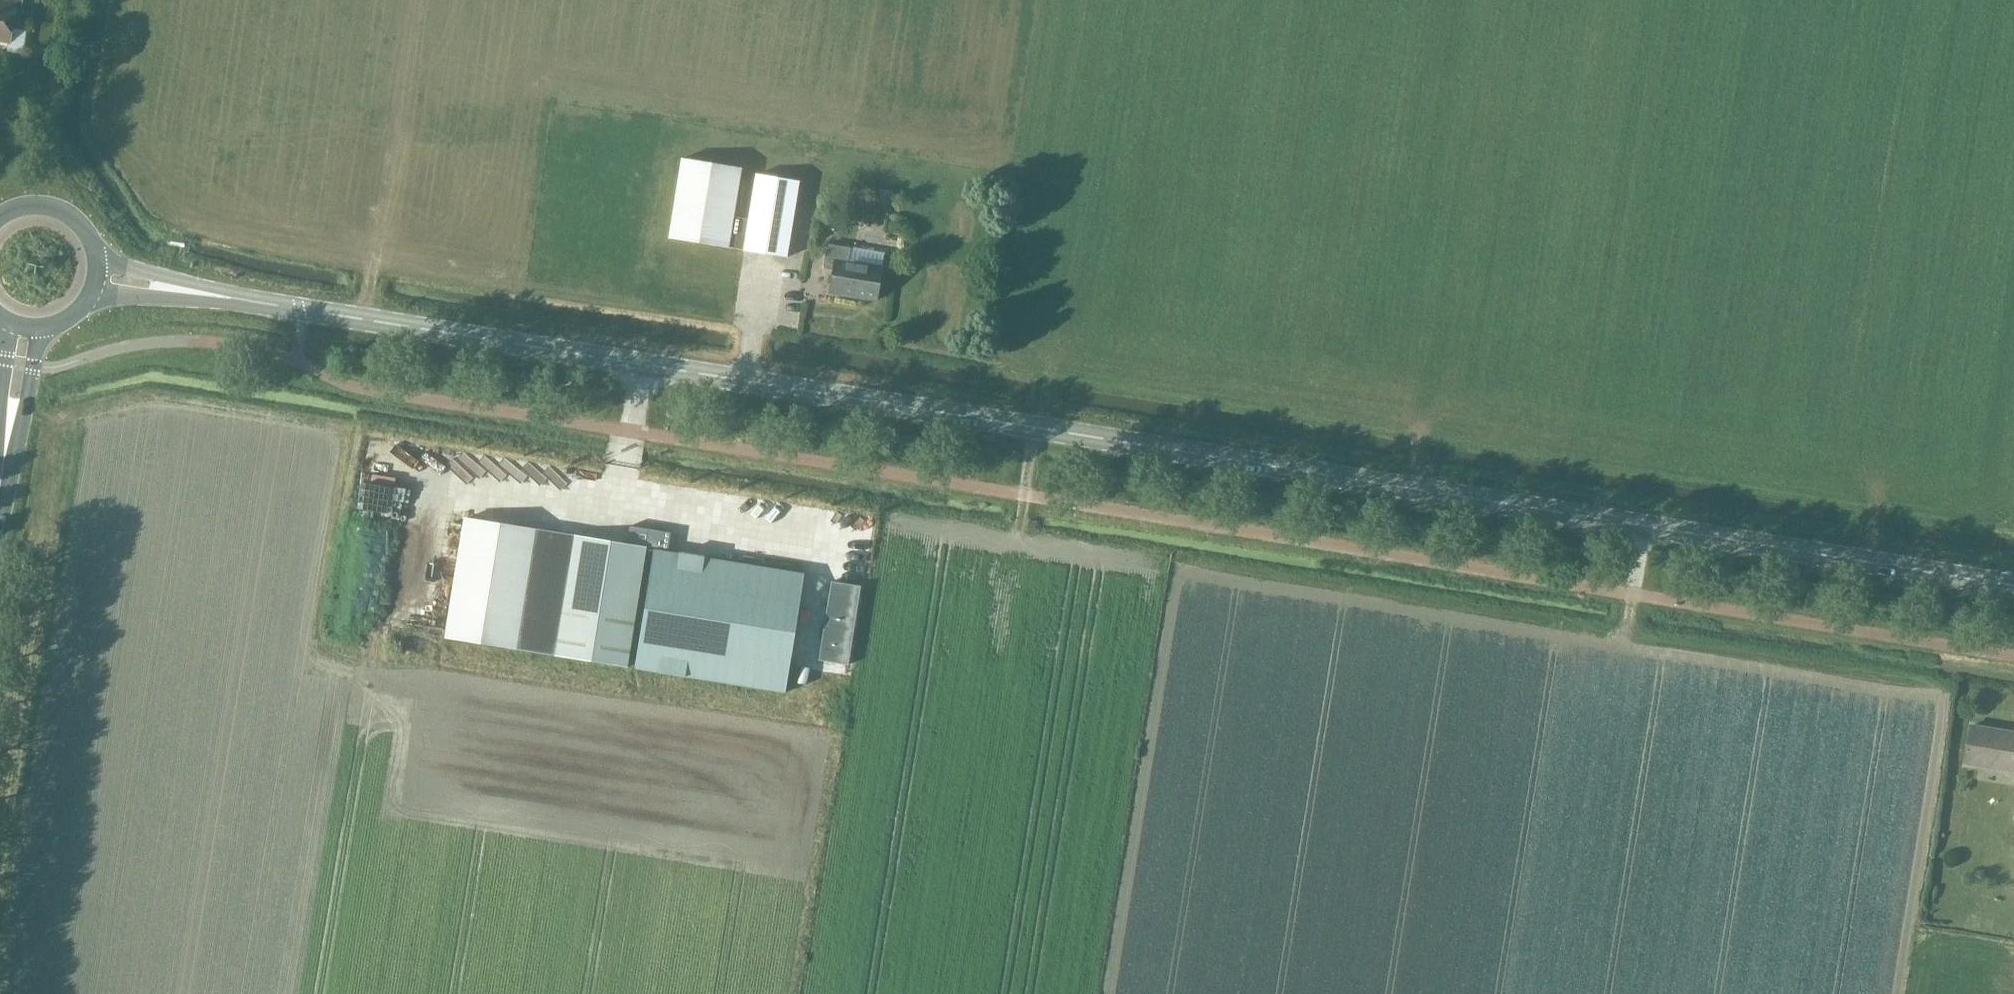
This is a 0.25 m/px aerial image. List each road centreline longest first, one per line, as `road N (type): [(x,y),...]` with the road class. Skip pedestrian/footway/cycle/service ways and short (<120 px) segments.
road 1 (tertiary): [(2013,586),(204,293)]
road 2 (tertiary): [(94,259),(80,229),(51,210),(0,218)]

